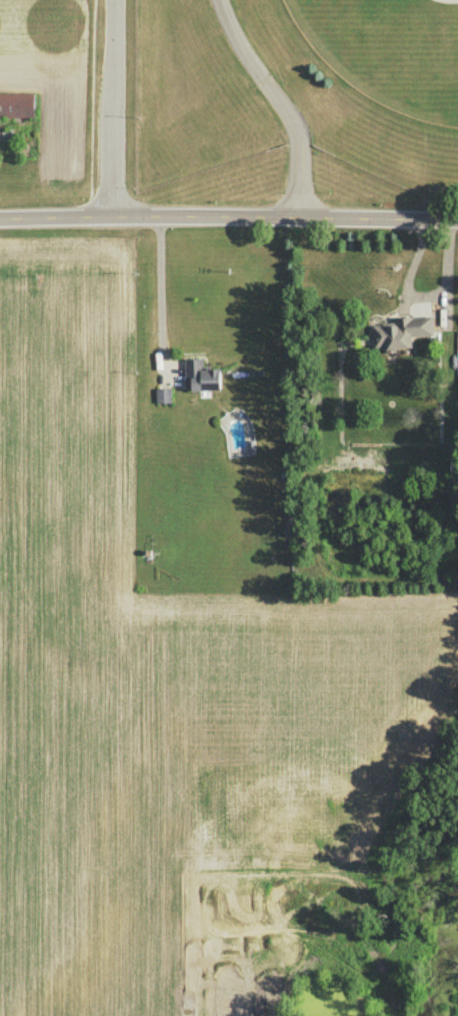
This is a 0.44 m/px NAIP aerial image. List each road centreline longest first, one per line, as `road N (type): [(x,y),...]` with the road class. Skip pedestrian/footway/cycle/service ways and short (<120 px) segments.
road 1 (residential): [(0,219),(457,218)]
road 2 (residential): [(115,0),(116,217)]

